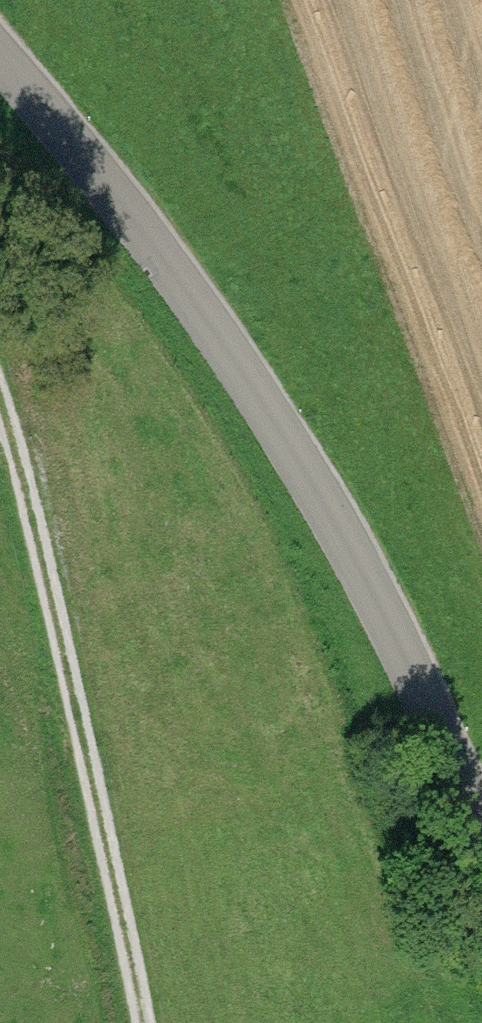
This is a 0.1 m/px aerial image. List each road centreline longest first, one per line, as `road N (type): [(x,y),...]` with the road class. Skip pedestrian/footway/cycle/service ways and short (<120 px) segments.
road 1 (unclassified): [(0,52),(66,127),(221,344),(423,674),(481,828)]
road 2 (track): [(134,1022),(34,511),(0,391)]

